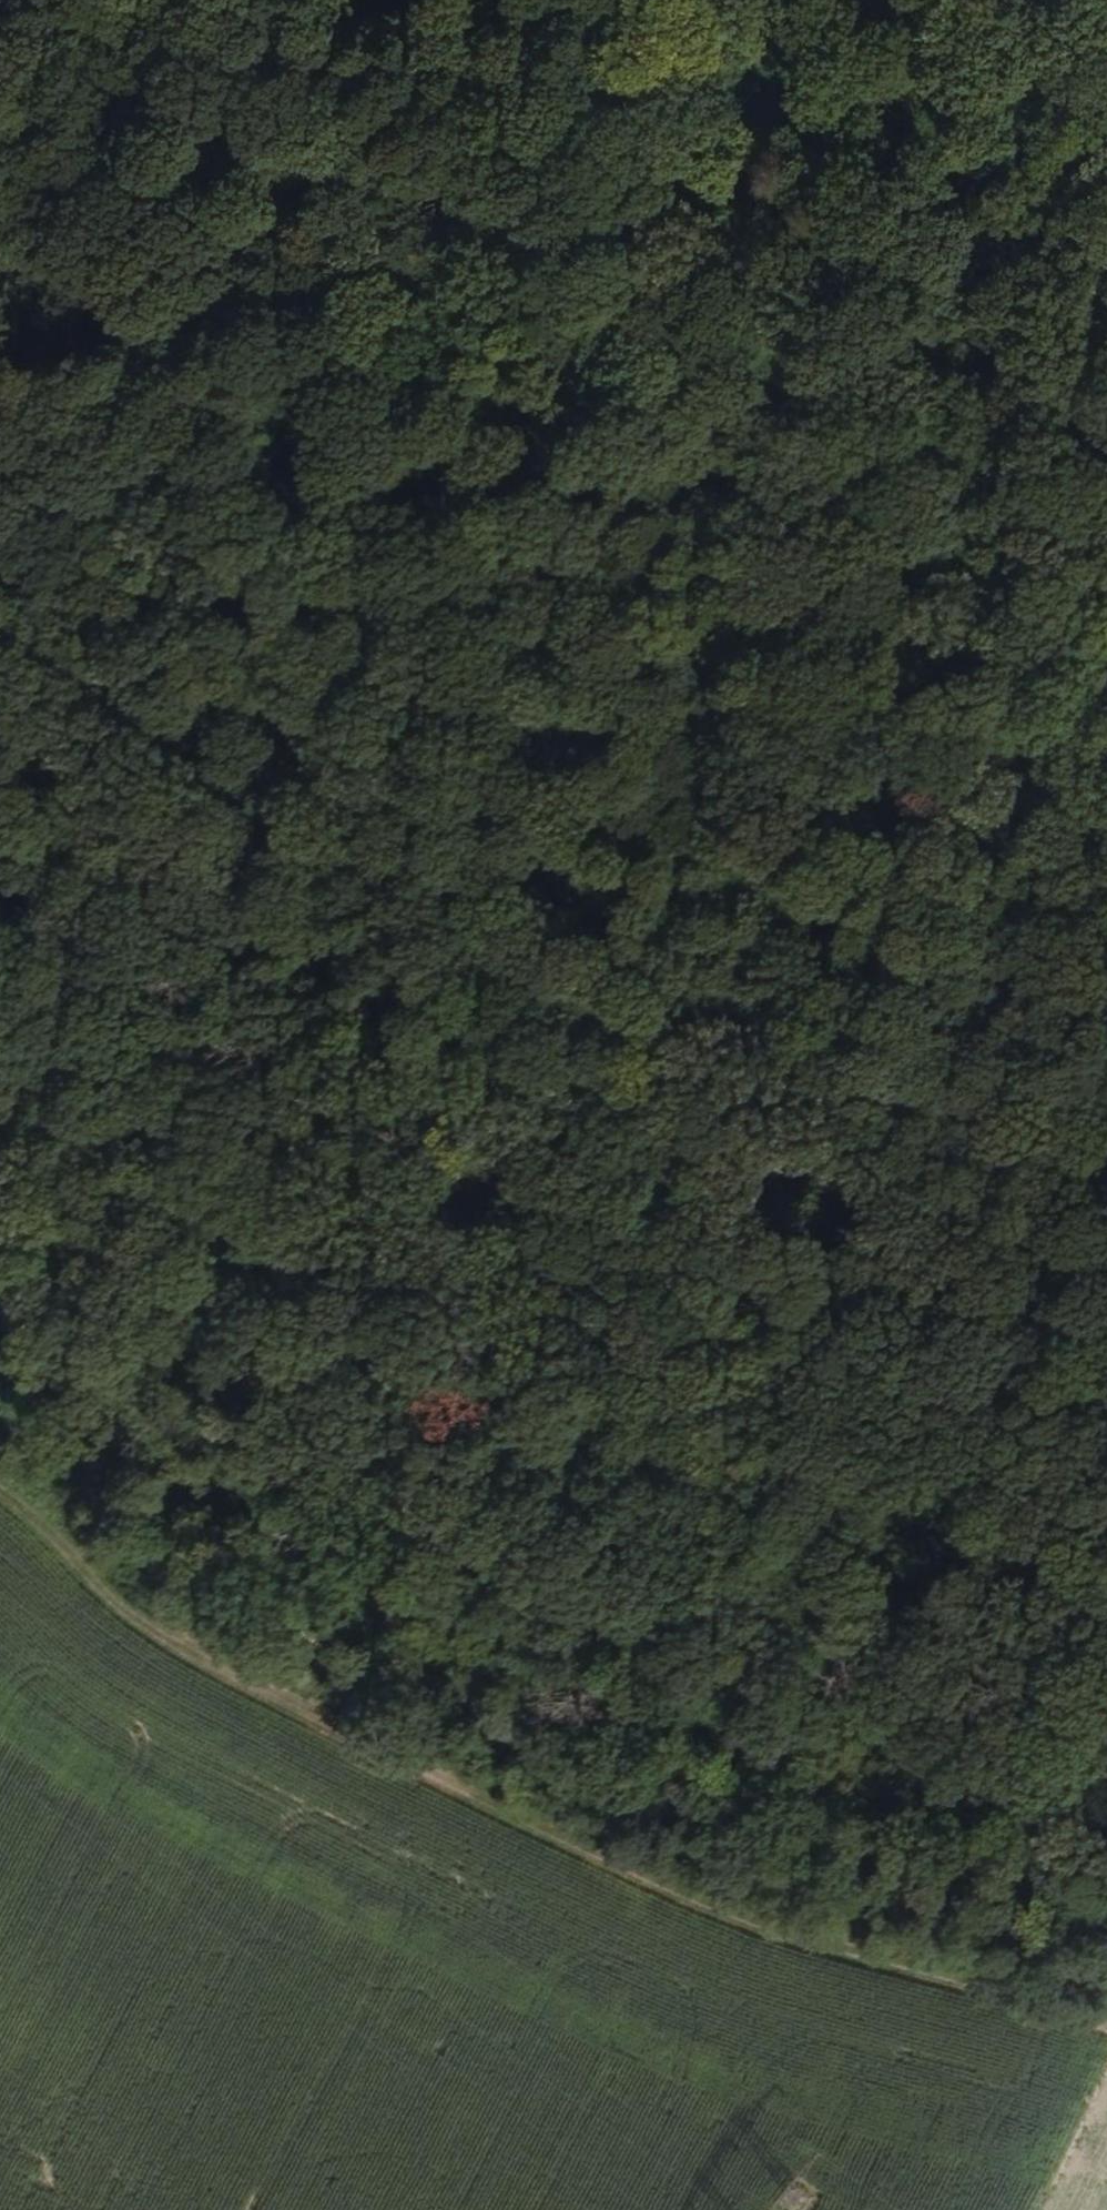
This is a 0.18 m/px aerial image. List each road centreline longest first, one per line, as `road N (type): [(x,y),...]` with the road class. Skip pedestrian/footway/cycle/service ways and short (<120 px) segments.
road 1 (track): [(1106,513),(74,1555)]
road 2 (track): [(1106,2078),(472,1838),(74,1555),(0,1492)]

